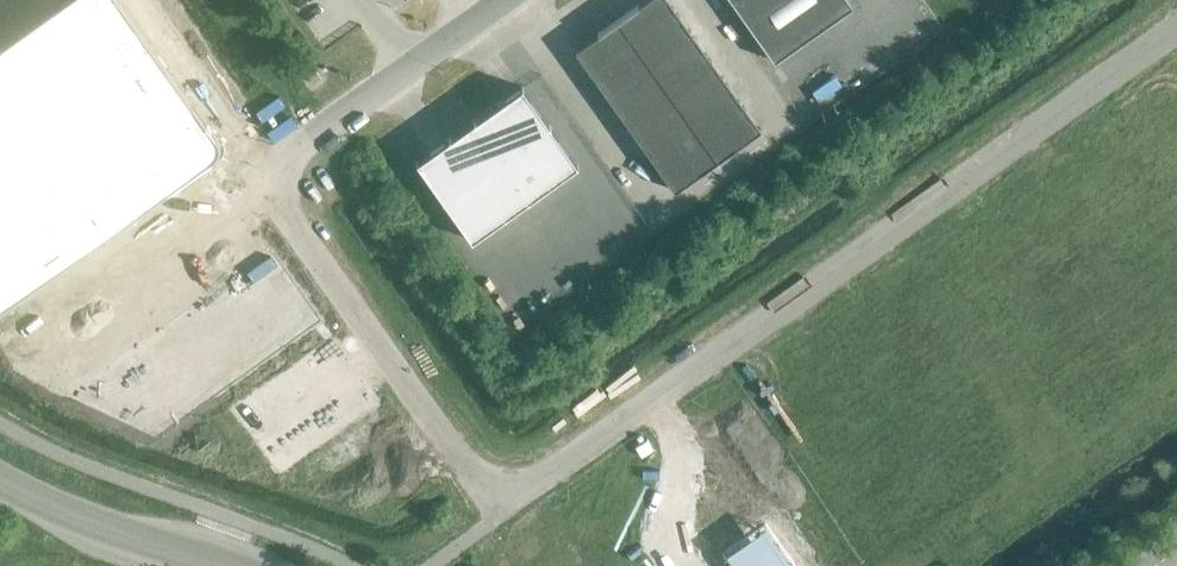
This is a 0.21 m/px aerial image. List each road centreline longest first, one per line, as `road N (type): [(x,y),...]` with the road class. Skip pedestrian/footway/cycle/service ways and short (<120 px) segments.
road 1 (unclassified): [(1176,28),(496,510),(257,174)]
road 2 (unclassified): [(257,174),(503,0)]
road 3 (primary): [(225,565),(93,523),(0,480)]
road 4 (unclassified): [(257,174),(130,0)]

